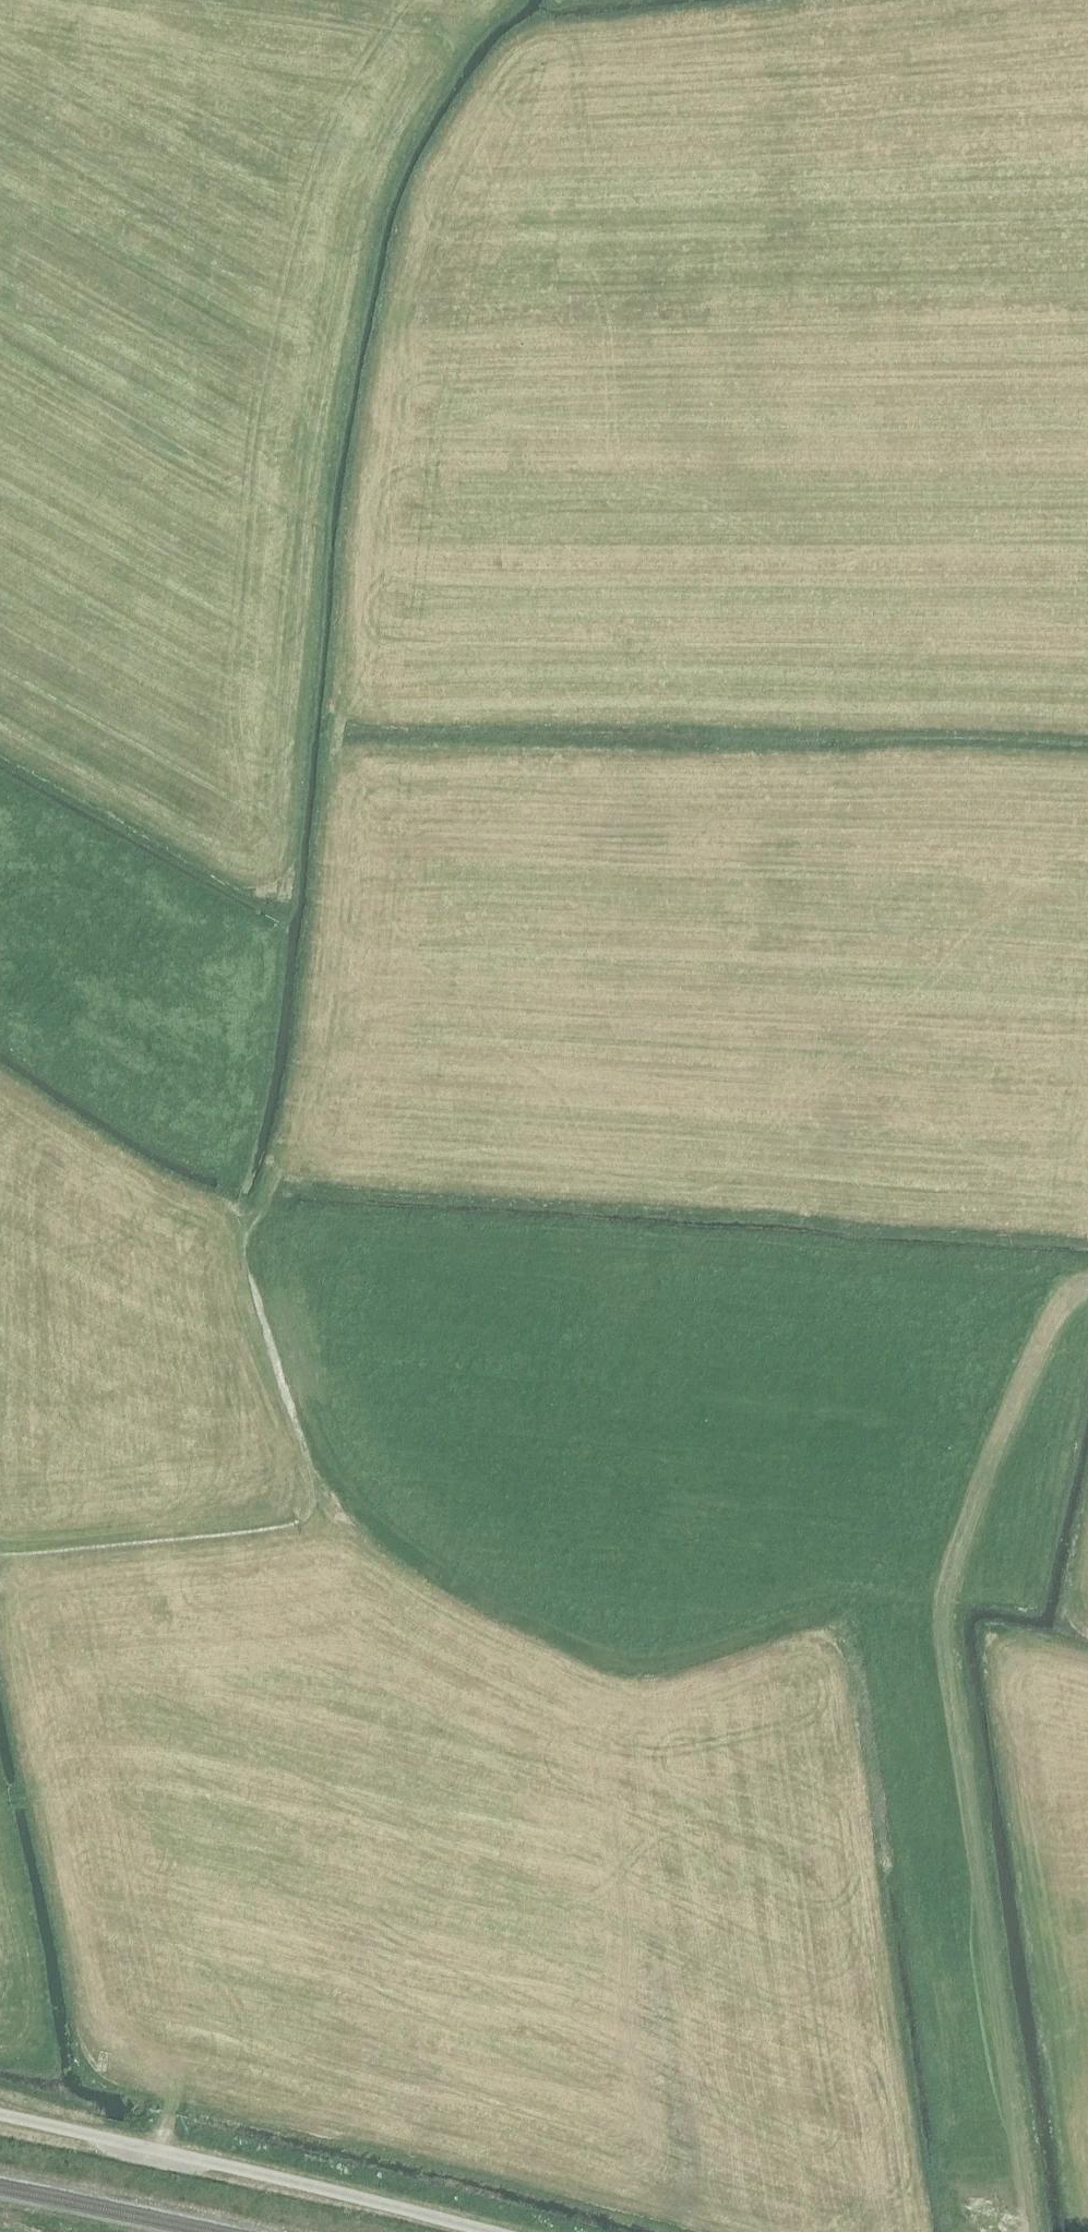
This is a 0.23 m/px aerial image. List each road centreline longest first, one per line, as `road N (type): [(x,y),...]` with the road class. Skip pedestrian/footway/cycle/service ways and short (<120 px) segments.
road 1 (unclassified): [(497,2231),(0,2114)]

